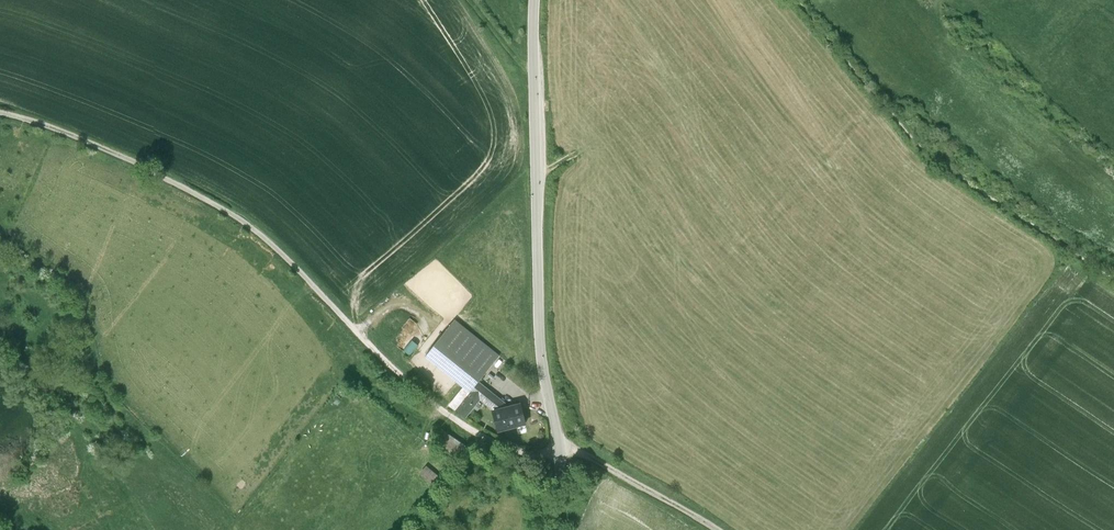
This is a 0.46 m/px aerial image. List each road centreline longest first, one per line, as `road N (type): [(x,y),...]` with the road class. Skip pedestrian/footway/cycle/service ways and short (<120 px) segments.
road 1 (unclassified): [(555,529),(562,455),(540,344),(535,0)]
road 2 (track): [(721,529),(559,438)]

